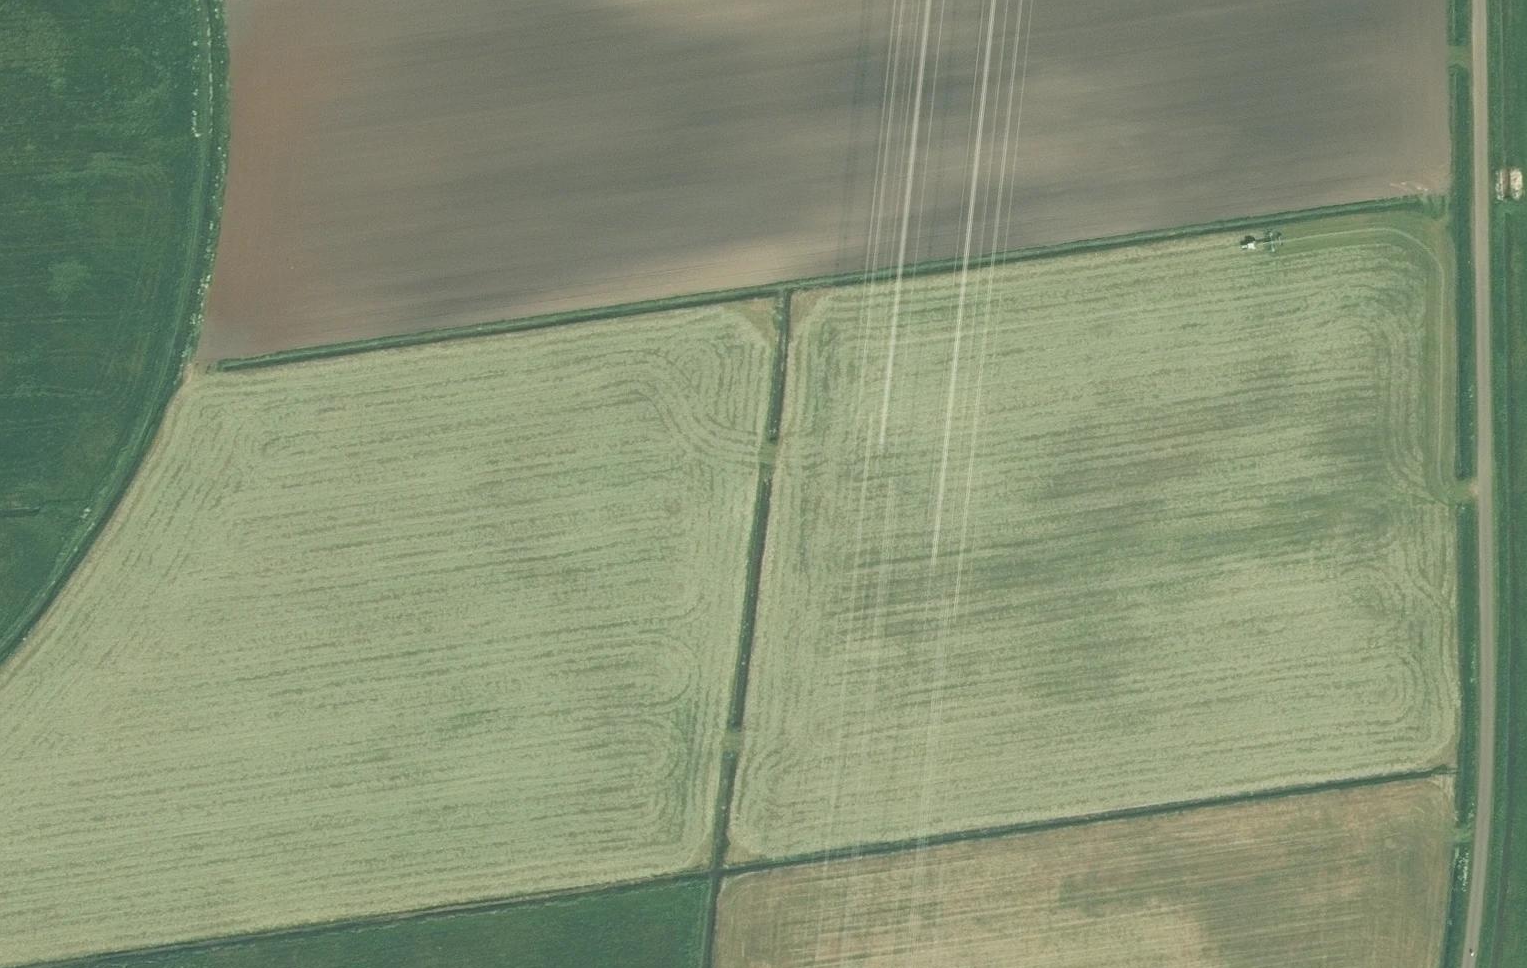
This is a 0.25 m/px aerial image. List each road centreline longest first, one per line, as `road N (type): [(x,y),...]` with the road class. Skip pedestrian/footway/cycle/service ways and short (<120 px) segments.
road 1 (unclassified): [(1468,967),(1486,752),(1479,0)]

